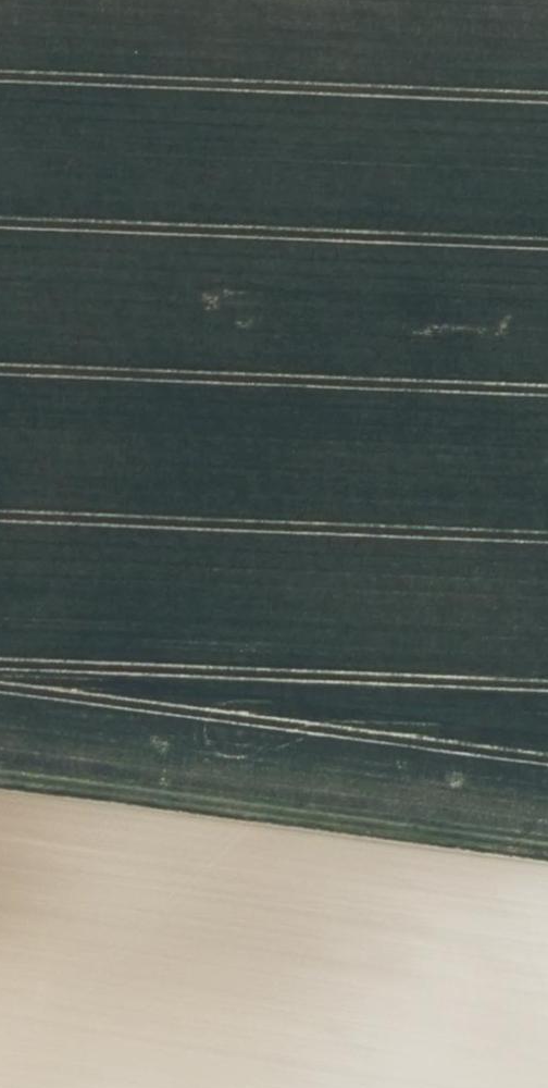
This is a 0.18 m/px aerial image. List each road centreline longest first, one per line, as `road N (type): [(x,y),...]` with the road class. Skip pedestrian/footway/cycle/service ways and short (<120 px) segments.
road 1 (track): [(0,769),(547,844)]

